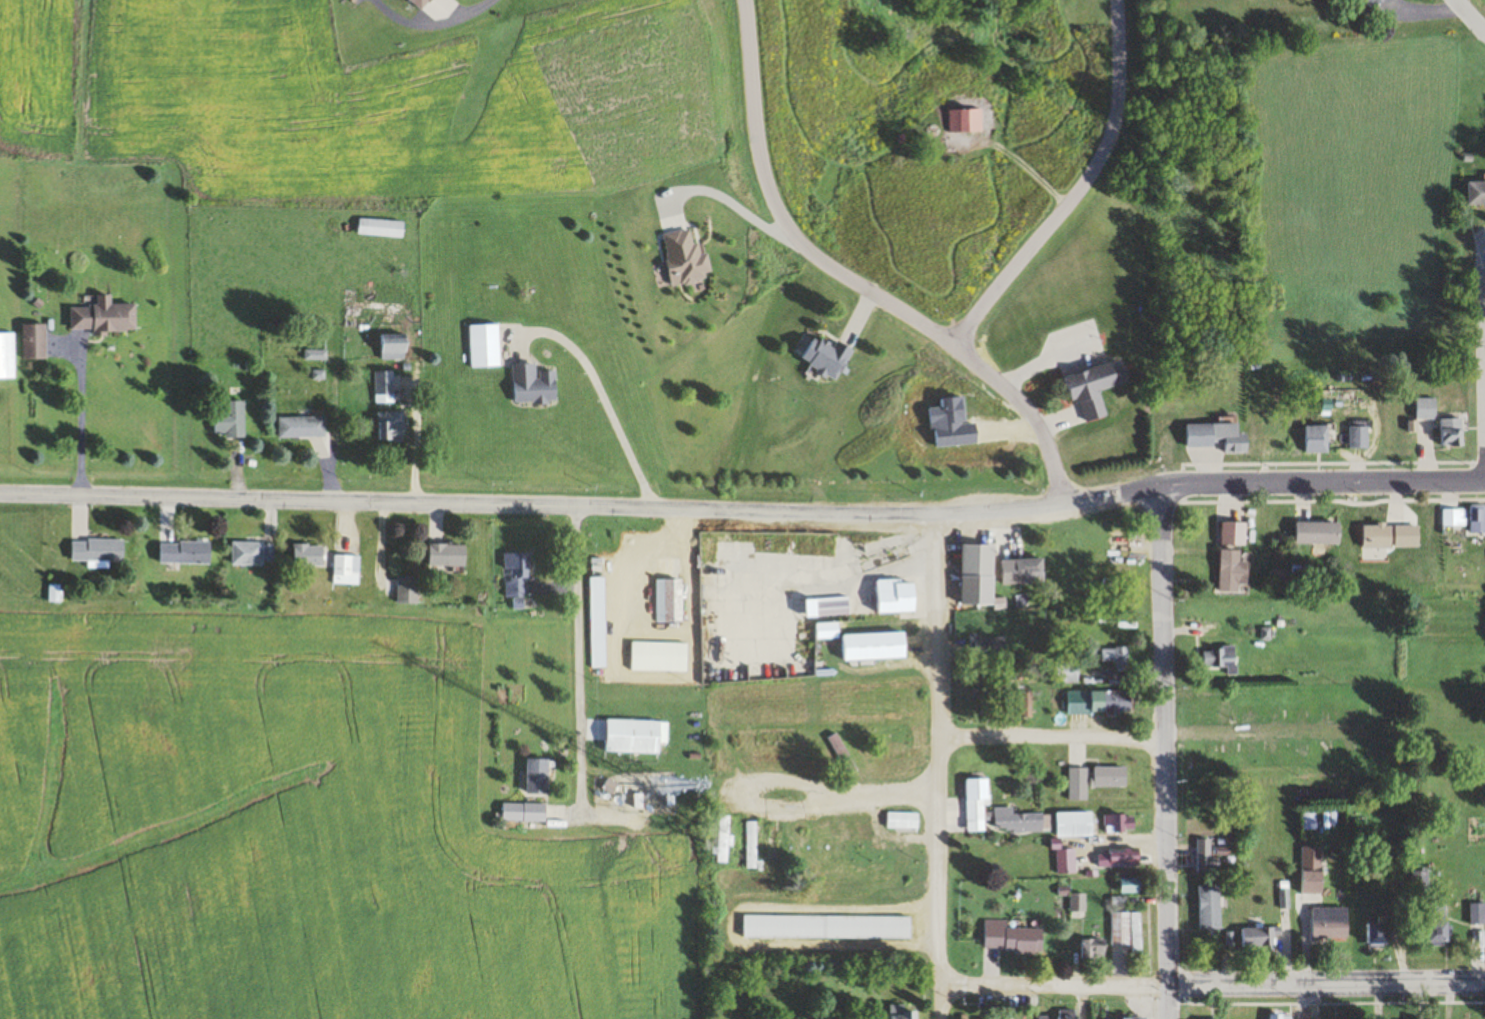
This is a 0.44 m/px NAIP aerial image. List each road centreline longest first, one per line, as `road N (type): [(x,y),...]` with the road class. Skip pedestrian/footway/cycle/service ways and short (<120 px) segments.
road 1 (secondary): [(0,494),(937,513),(1239,481),(1484,479)]
road 2 (residential): [(1065,502),(1029,414),(921,324),(787,238),(767,205),(752,140),(742,0)]
road 3 (residential): [(1484,982),(943,984)]
road 4 (residential): [(1167,986),(1161,486)]
road 5 (residential): [(943,984),(937,513)]
road 6 (residential): [(950,346),(1105,143),(1116,105),(1115,0)]
road 7 (residential): [(576,506),(581,816)]
road 8 (residential): [(1165,732),(937,728)]

